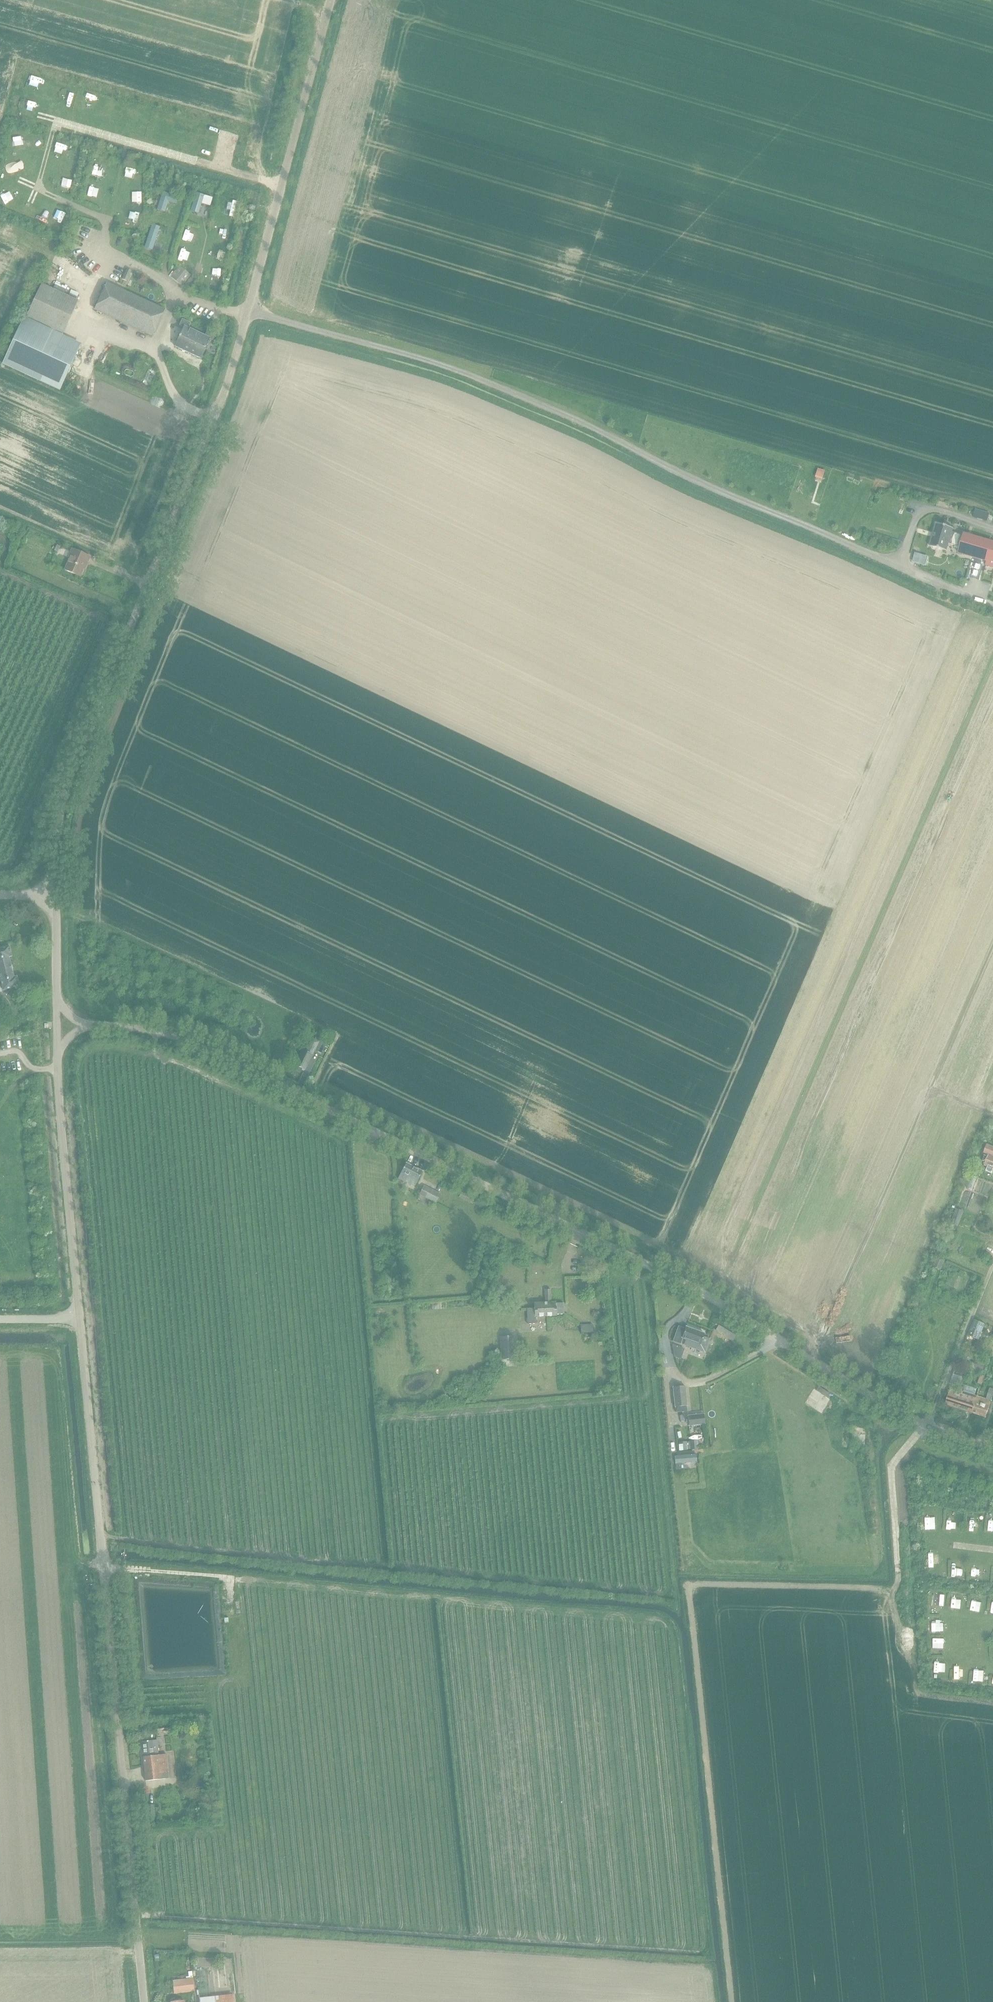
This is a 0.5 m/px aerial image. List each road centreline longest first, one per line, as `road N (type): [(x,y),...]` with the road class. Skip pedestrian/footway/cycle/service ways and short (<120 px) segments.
road 1 (unclassified): [(85,1025),(184,1039),(492,1184),(697,1290),(868,1394),(992,1447)]
road 2 (unclassified): [(144,2001),(59,1045)]
road 3 (unclassified): [(57,864),(64,799),(249,312),(333,0)]

